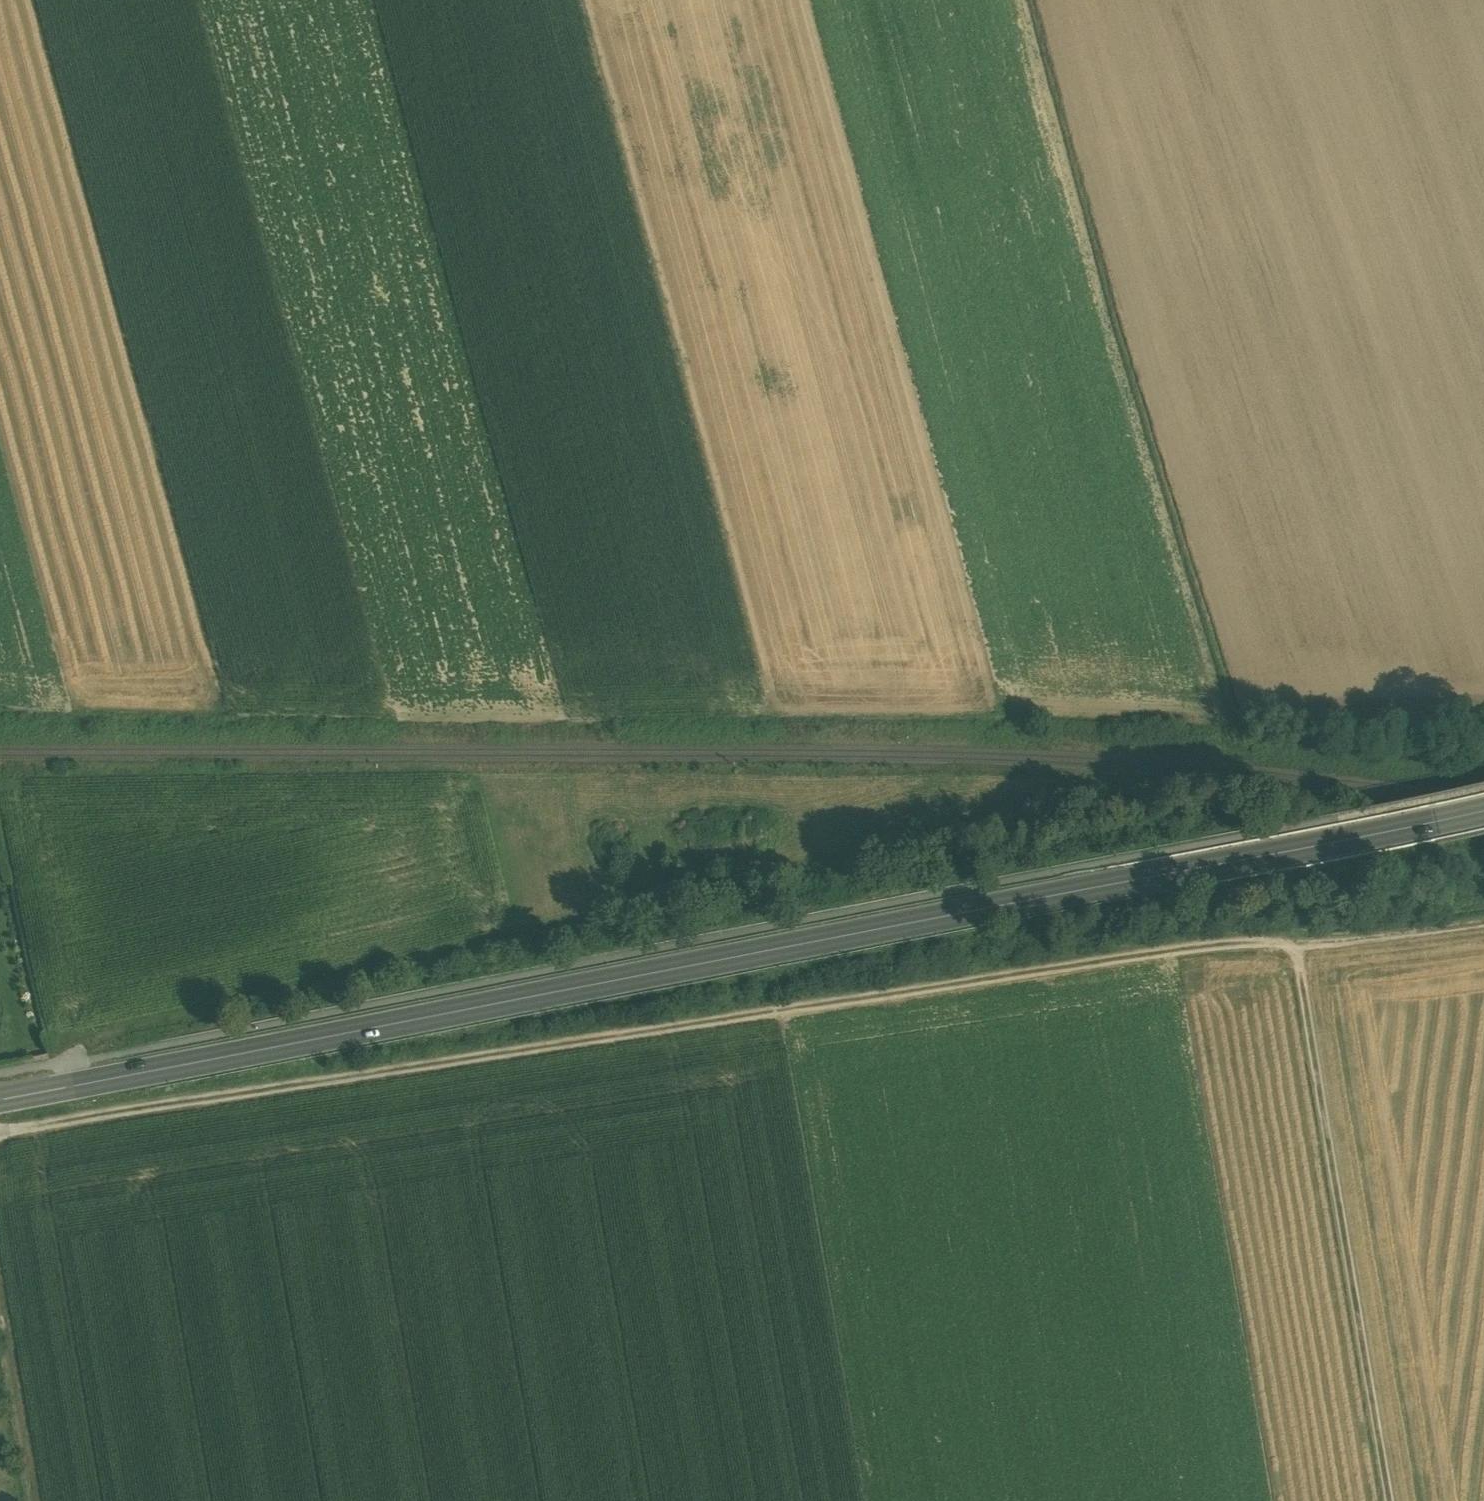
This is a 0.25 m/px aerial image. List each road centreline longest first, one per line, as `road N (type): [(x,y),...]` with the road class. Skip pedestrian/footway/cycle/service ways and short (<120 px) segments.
road 1 (secondary): [(0,1100),(1483,811)]
road 2 (track): [(0,1130),(1193,947),(1296,945),(1483,923)]
road 3 (track): [(62,1065),(75,1048),(115,1033),(650,899)]
road 4 (track): [(1397,1500),(1296,945)]
road 5 (track): [(32,1500),(0,1303)]

